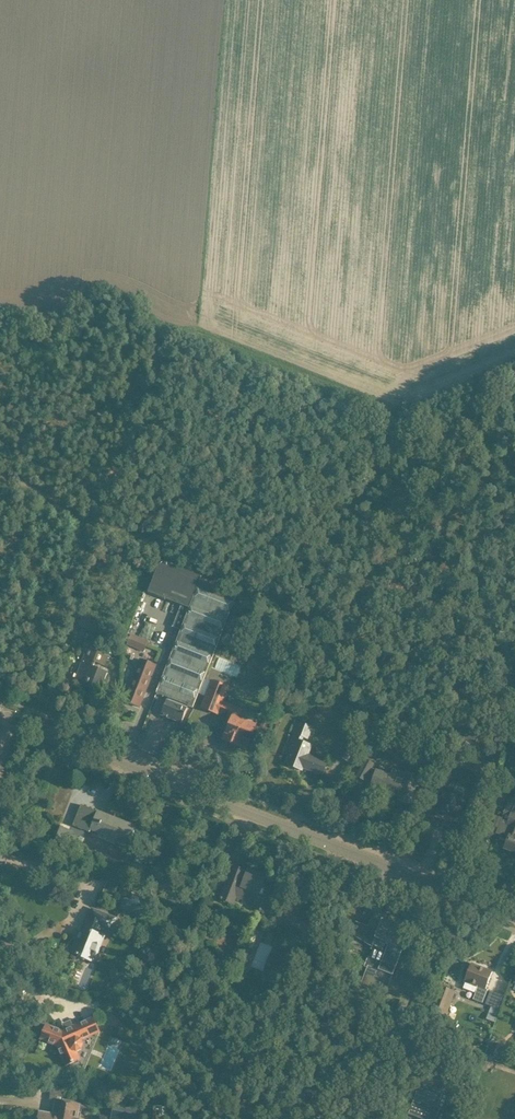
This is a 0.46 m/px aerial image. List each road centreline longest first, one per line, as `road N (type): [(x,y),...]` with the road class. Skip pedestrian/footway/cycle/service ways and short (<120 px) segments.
road 1 (track): [(0,484),(514,707)]
road 2 (secondary): [(514,917),(0,708)]

